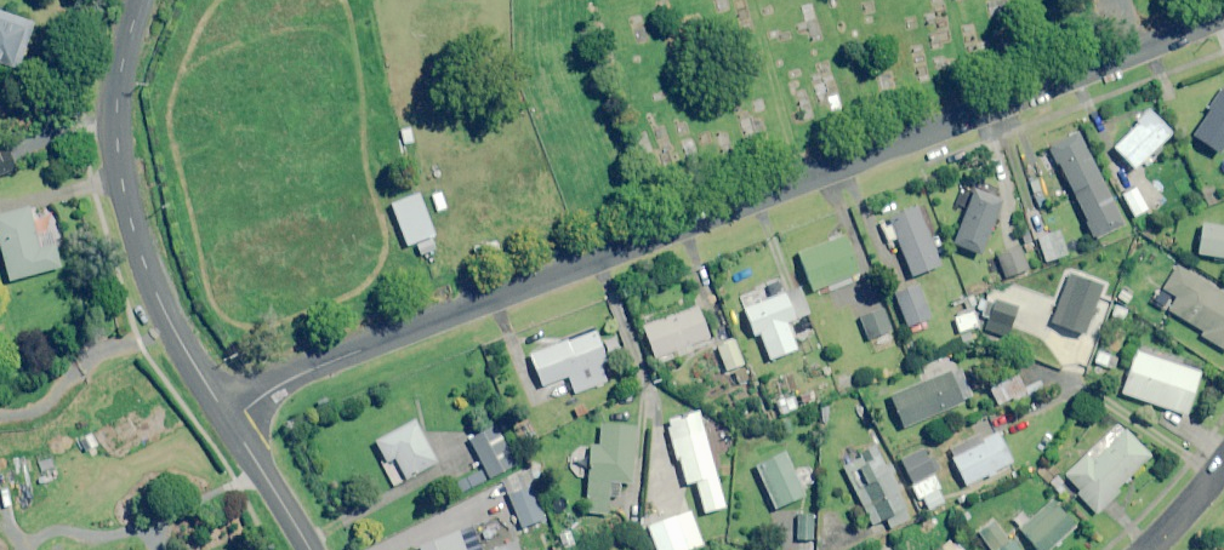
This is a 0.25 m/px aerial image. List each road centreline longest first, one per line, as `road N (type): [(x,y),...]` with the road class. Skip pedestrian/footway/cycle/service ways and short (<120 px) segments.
road 1 (residential): [(229,419),(333,360),(1223,12)]
road 2 (secondary): [(137,0),(118,70),(118,176),(146,274),(229,419)]
road 3 (secondary): [(229,419),(308,549)]

